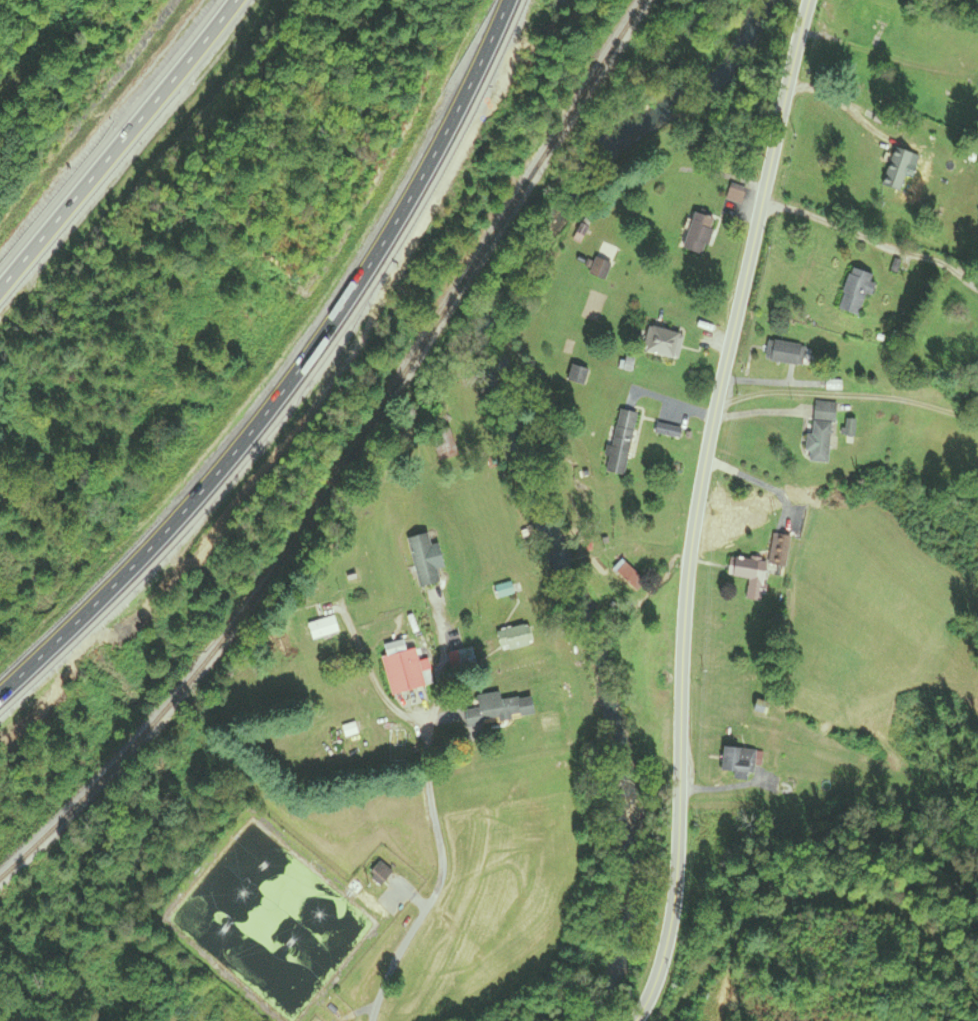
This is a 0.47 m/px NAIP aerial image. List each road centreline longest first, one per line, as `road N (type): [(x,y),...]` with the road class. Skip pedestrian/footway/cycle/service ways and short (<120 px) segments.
road 1 (tertiary): [(635,1020),(658,971),(676,856),(678,651),(689,530),(804,0)]
road 2 (motorway): [(0,693),(165,536),(318,347),(435,157),(509,0)]
road 3 (motorway): [(229,0),(0,279)]

